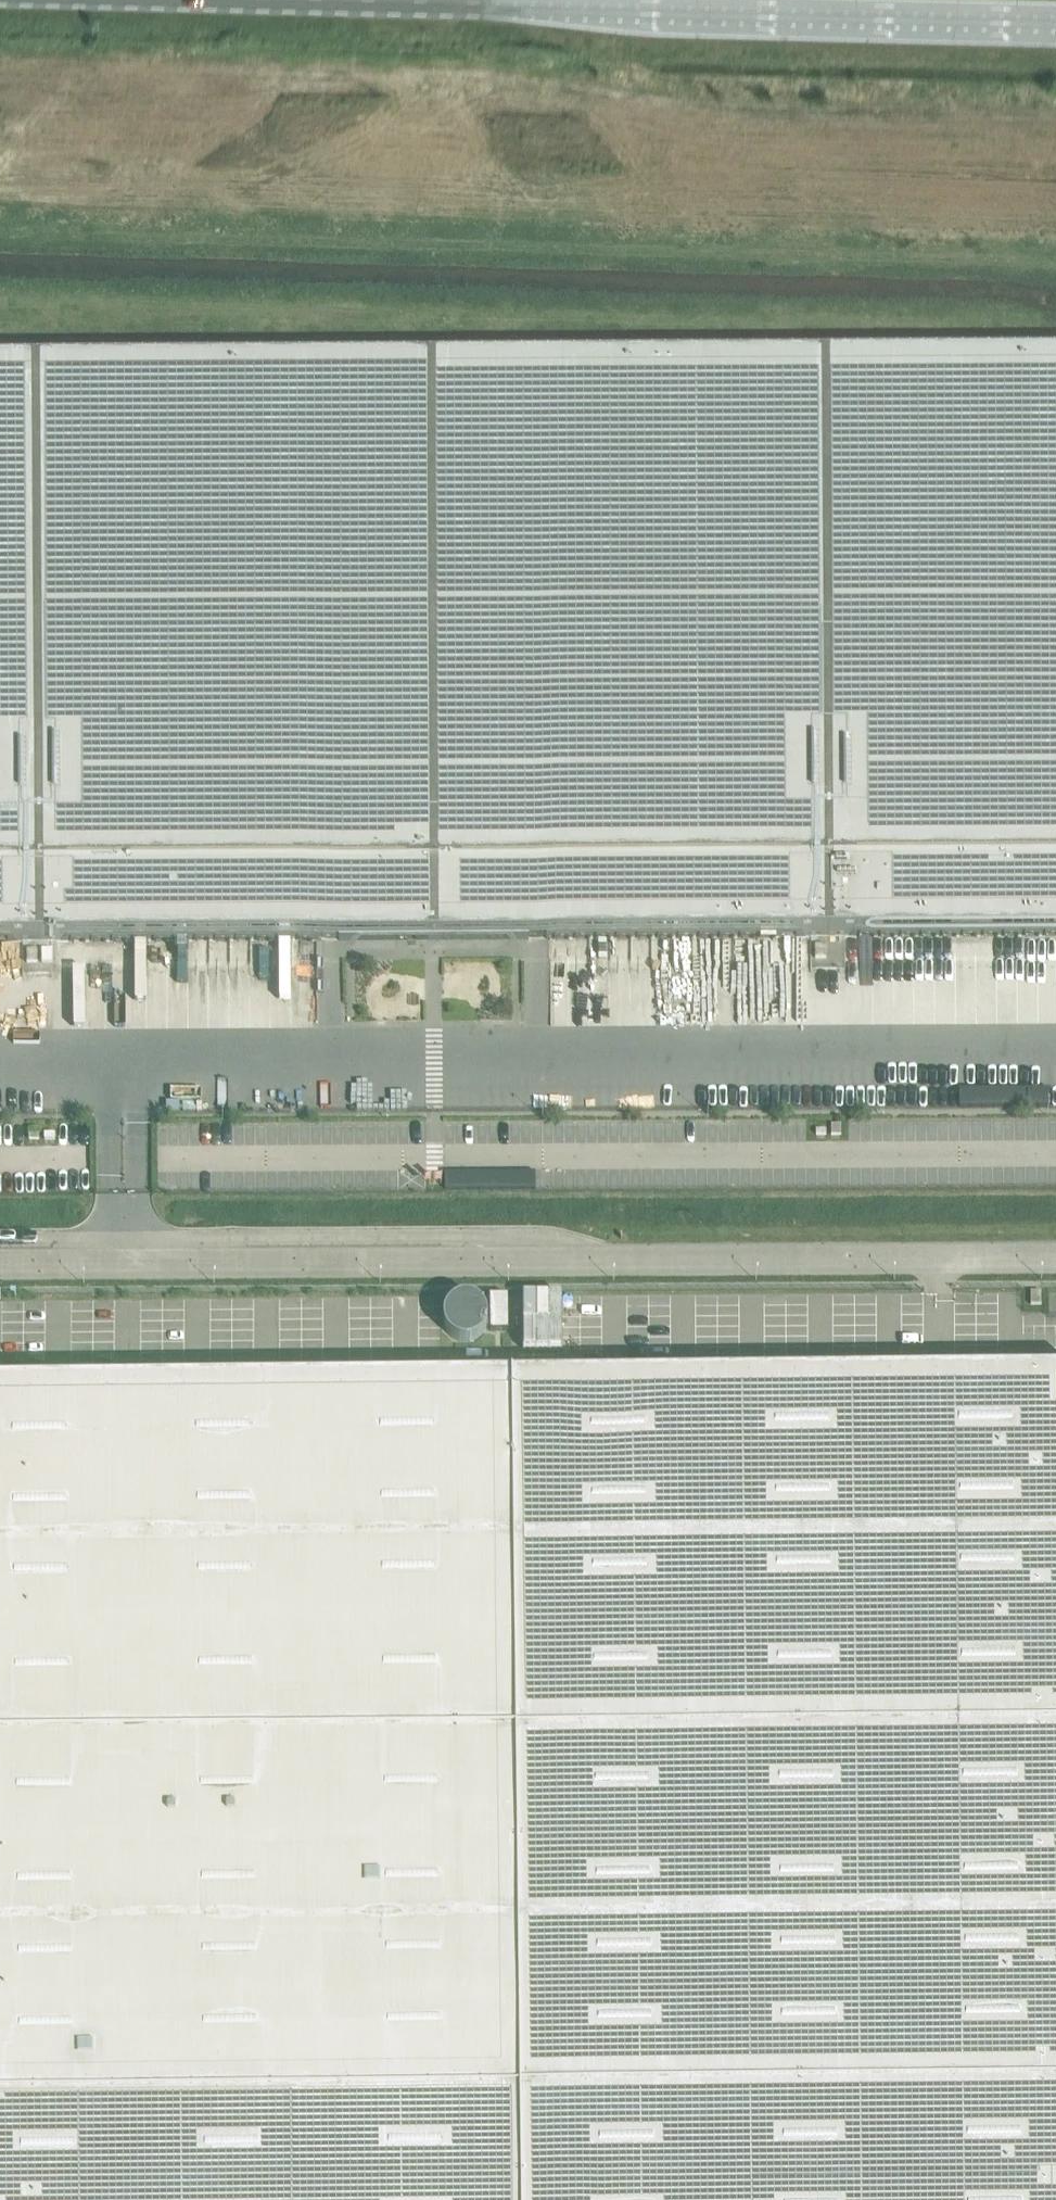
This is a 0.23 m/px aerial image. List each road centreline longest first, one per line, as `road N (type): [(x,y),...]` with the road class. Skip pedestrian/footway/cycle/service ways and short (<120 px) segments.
road 1 (unclassified): [(1055,1260),(0,1266)]
road 2 (primary): [(153,0),(1055,26)]

